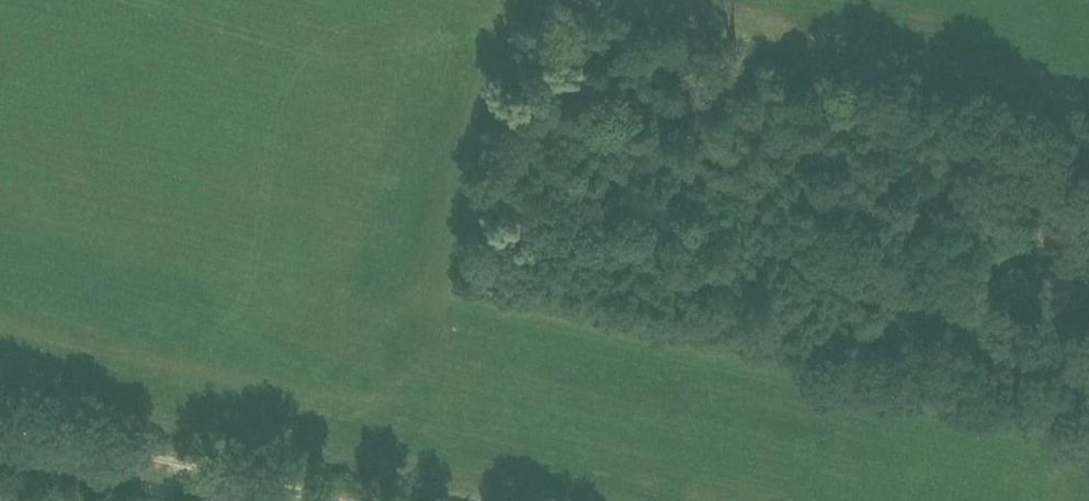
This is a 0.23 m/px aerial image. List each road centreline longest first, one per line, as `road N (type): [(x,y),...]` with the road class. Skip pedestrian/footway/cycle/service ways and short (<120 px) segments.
road 1 (track): [(355,500),(0,413)]

